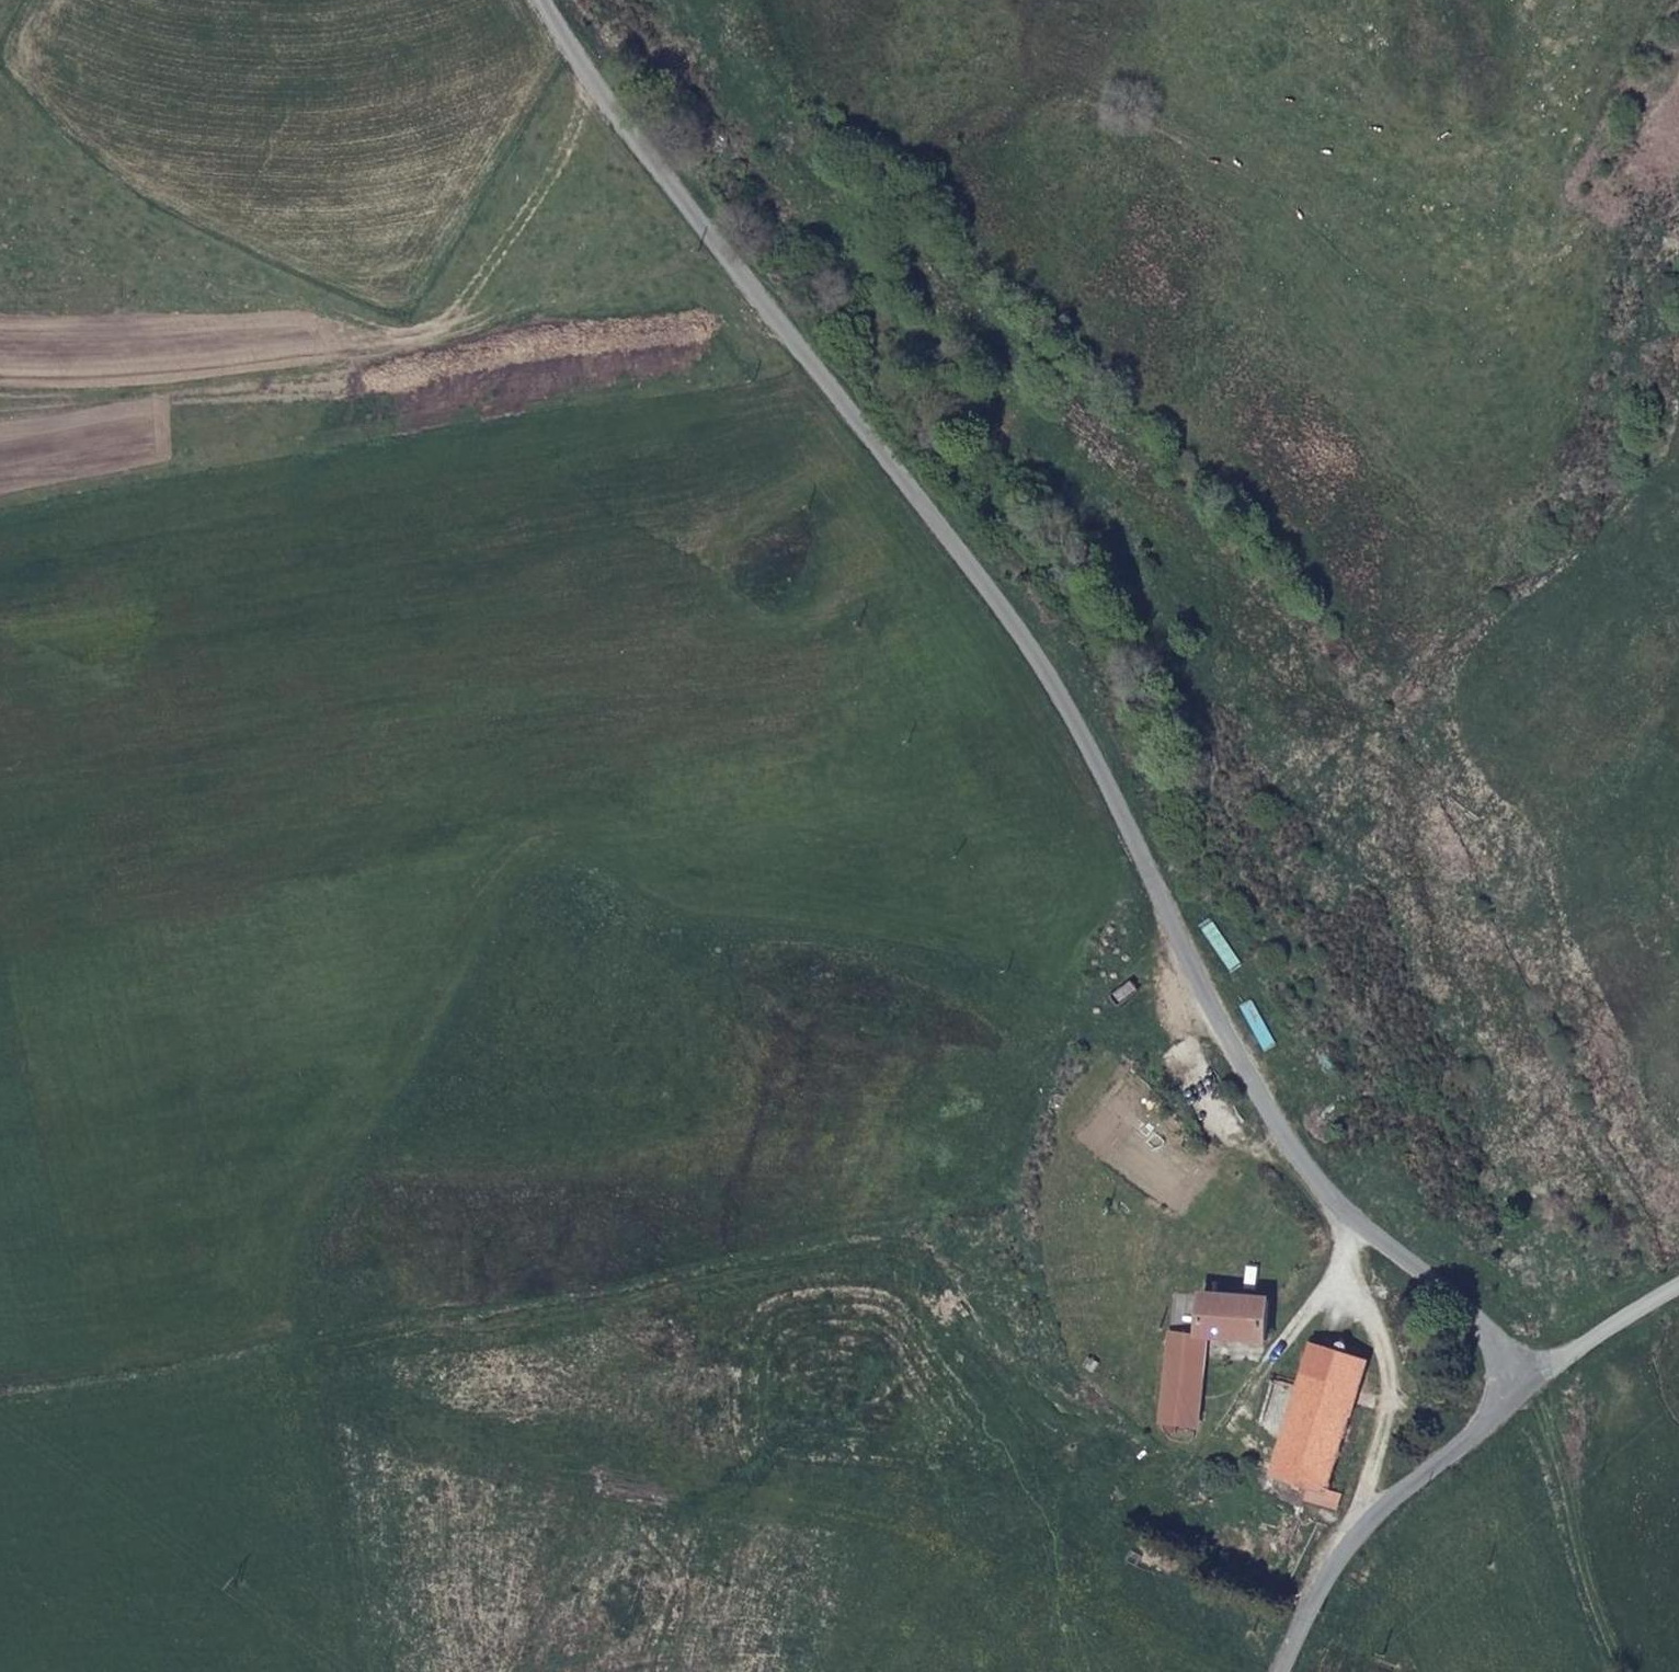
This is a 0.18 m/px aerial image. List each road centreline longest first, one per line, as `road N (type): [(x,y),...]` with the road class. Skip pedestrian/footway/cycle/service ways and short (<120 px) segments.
road 1 (unclassified): [(541,0),(679,197),(1009,614),(1158,883),(1210,1018),(1351,1228),(1395,1264)]
road 2 (unclassified): [(1395,1264),(1382,1505)]
road 3 (unclassified): [(1382,1505),(1319,1581),(1279,1671)]
road 4 (unclassified): [(1527,1384),(1382,1505)]
road 5 (unclassified): [(1678,1287),(1527,1384)]
road 6 (unclassified): [(1395,1264),(1527,1384)]

